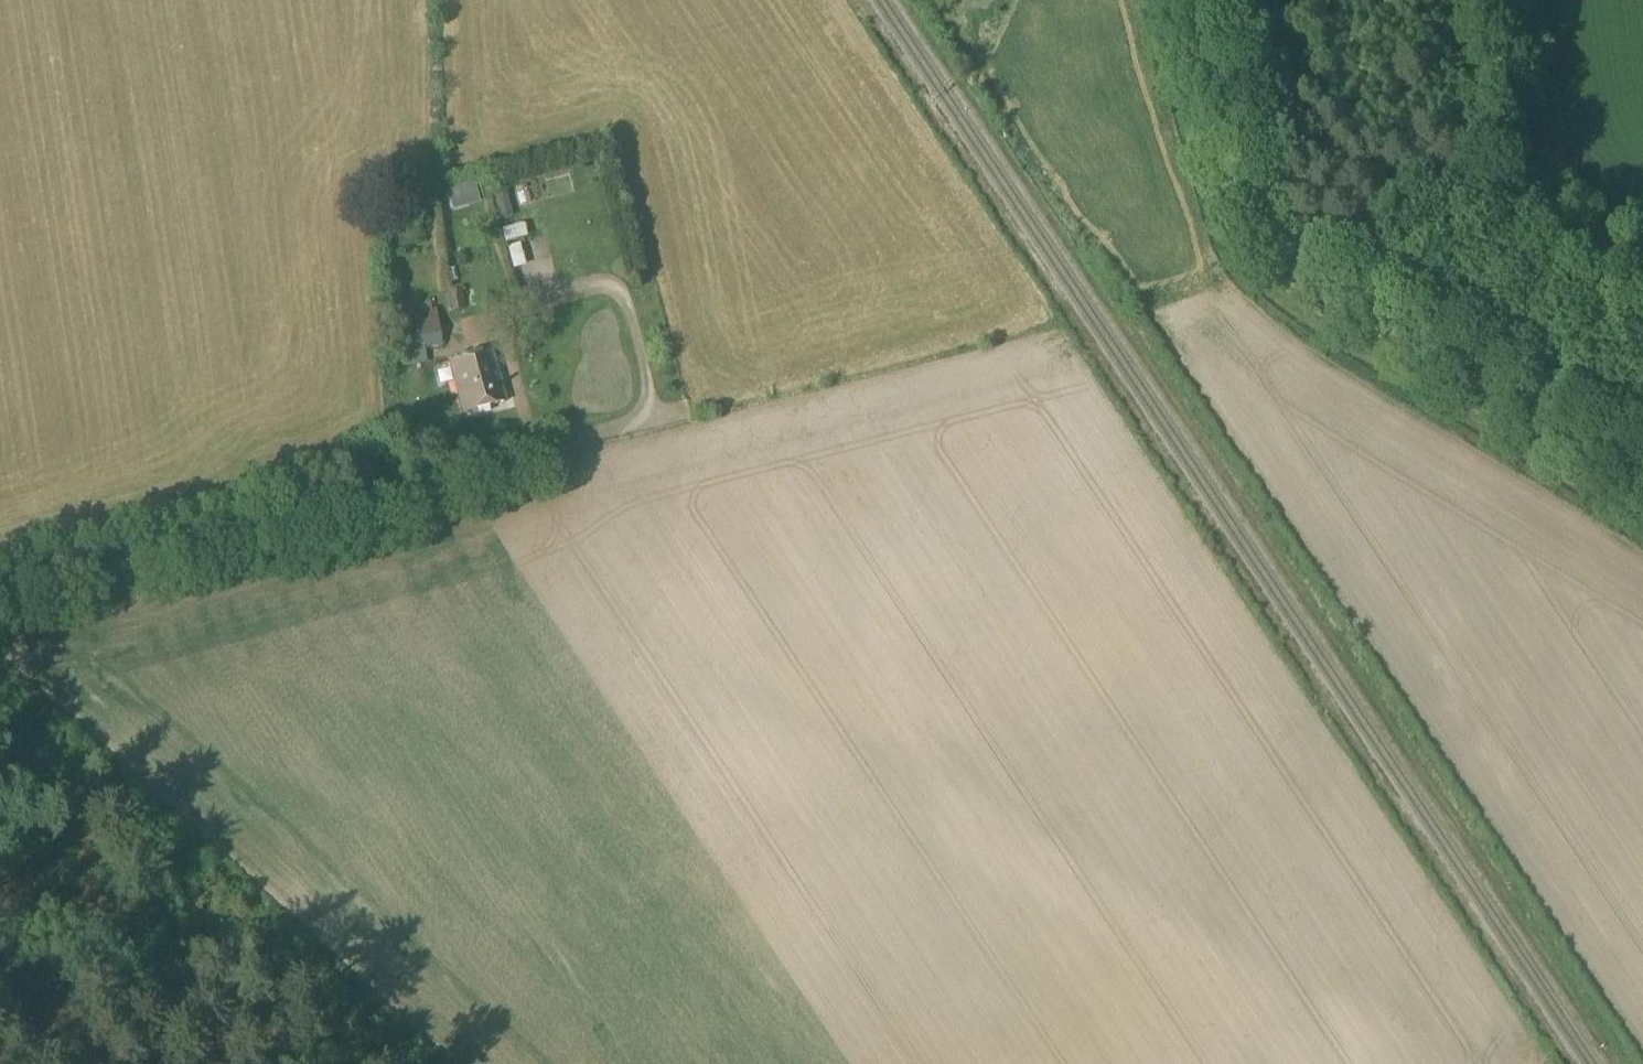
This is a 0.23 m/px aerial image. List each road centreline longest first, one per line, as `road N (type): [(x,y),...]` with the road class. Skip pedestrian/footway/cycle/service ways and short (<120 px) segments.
road 1 (unclassified): [(1642,484),(1292,263),(1260,208),(1199,0)]
road 2 (track): [(0,591),(669,416)]

